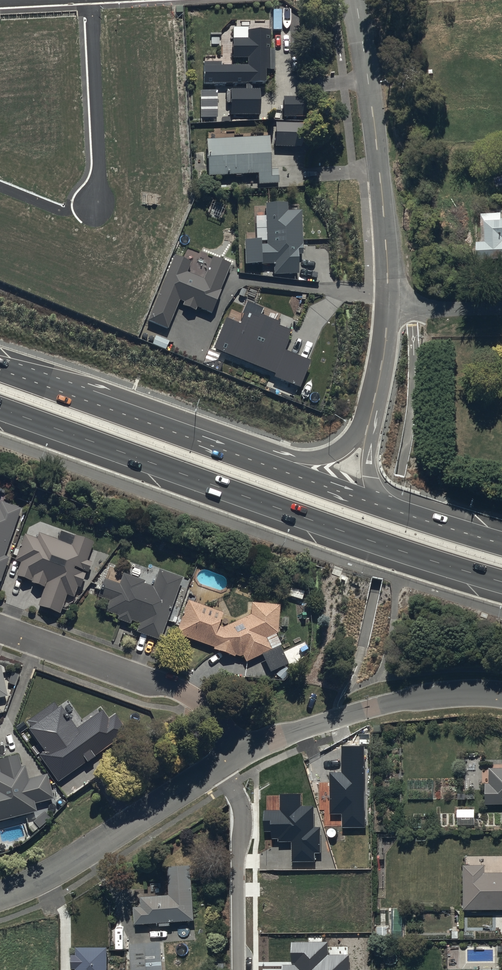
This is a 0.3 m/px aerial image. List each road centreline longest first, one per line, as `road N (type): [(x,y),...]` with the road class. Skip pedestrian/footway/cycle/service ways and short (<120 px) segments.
road 1 (trunk): [(501,582),(0,407)]
road 2 (trunk): [(19,377),(386,506)]
road 3 (trunk): [(19,377),(102,388),(304,457),(345,446),(370,420)]
road 4 (unclassified): [(355,0),(388,301)]
road 5 (residential): [(0,628),(177,689),(246,746)]
road 6 (residential): [(501,695),(428,698),(246,746)]
road 7 (residential): [(218,766),(35,883),(0,894)]
road 8 (residential): [(218,766),(243,811),(239,969)]
road 9 (trunk): [(386,506),(501,544)]
road 10 (unclassified): [(388,301),(370,420)]

